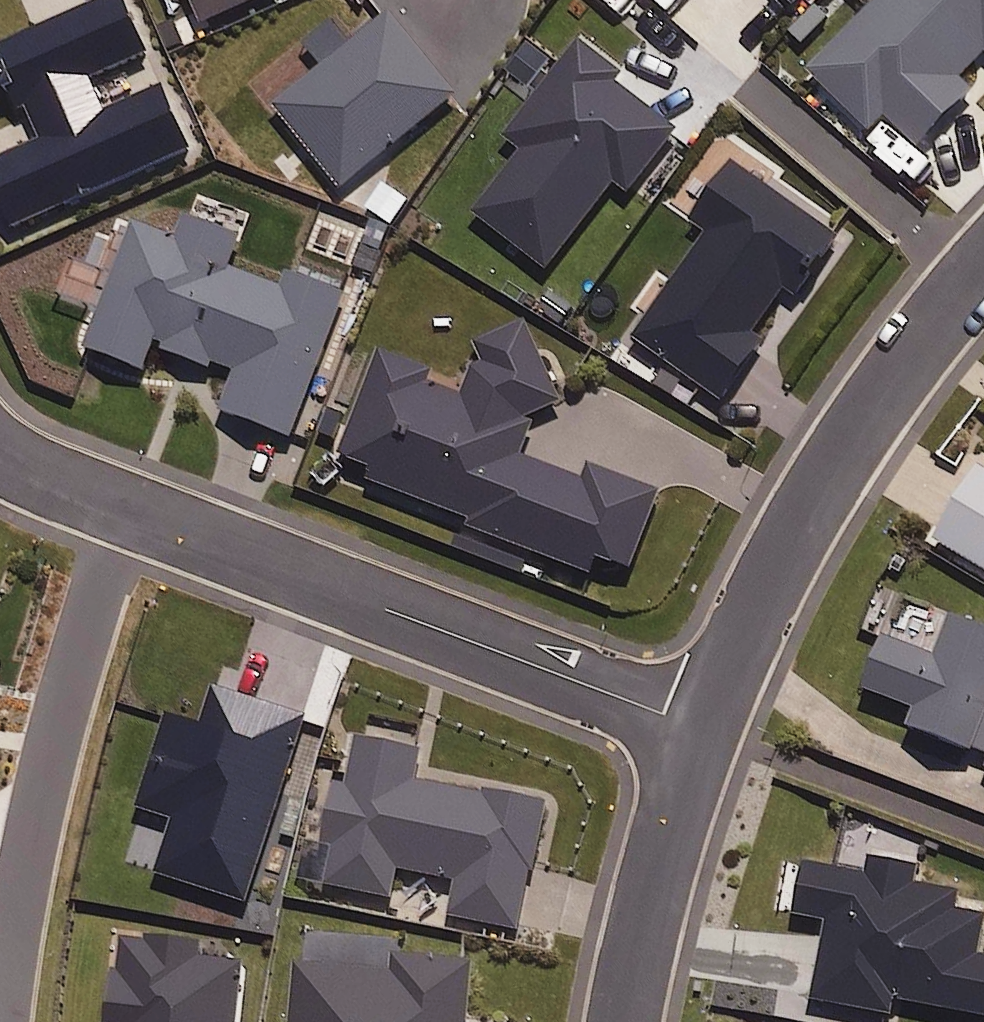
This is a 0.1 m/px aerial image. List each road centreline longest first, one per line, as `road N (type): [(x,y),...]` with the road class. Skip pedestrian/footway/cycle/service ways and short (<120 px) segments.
road 1 (residential): [(698,728),(130,510)]
road 2 (residential): [(983,263),(808,505),(698,728)]
road 3 (residential): [(130,510),(58,723),(2,1021)]
road 4 (residential): [(698,728),(658,849),(622,1021)]
road 5 (residential): [(130,510),(42,477),(0,445)]

